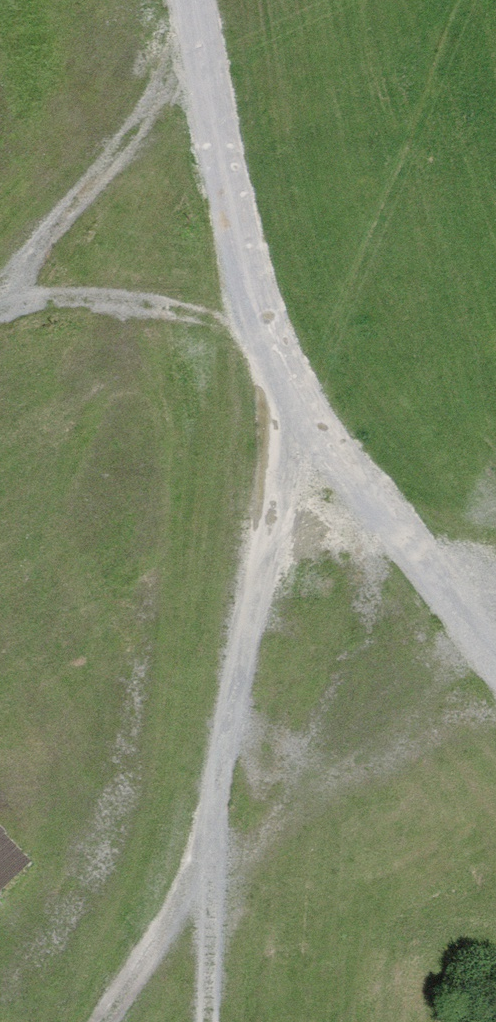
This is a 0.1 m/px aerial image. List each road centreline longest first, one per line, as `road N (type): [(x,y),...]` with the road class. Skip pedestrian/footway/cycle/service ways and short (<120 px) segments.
road 1 (track): [(495,672),(277,347),(218,154),(194,0)]
road 2 (track): [(112,1021),(210,865),(274,478),(277,347)]
road 3 (track): [(198,16),(151,123),(0,306)]
road 4 (track): [(18,288),(158,305),(277,347)]
road 5 (track): [(211,1021),(210,865)]

